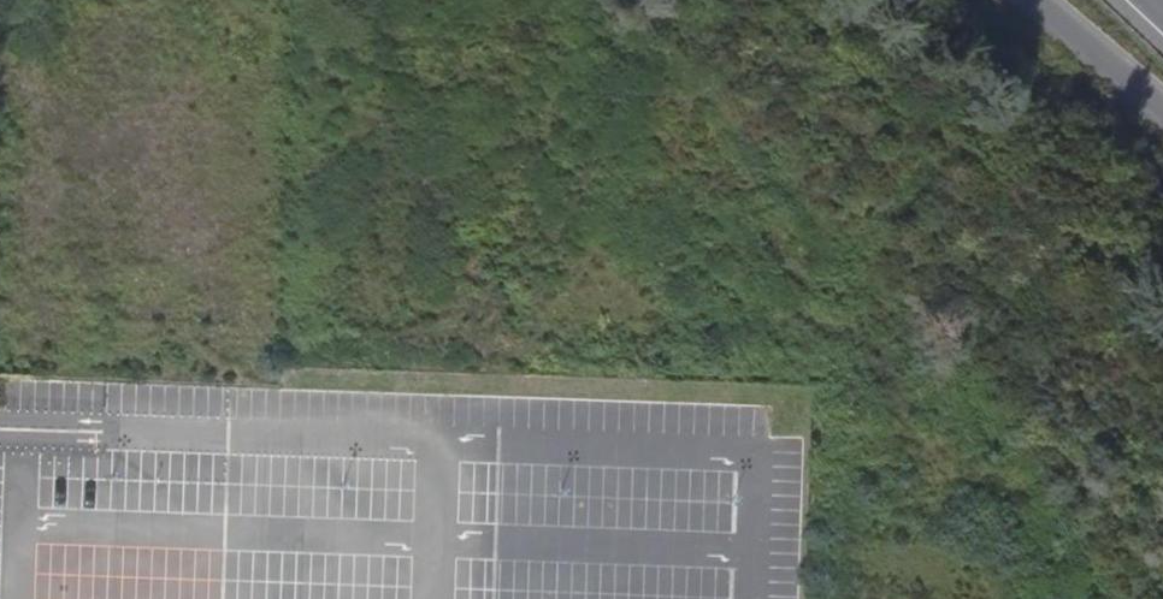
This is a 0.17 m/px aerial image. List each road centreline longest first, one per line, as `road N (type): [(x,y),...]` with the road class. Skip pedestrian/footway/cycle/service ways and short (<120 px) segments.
road 1 (trunk): [(1033,0),(1162,109)]

